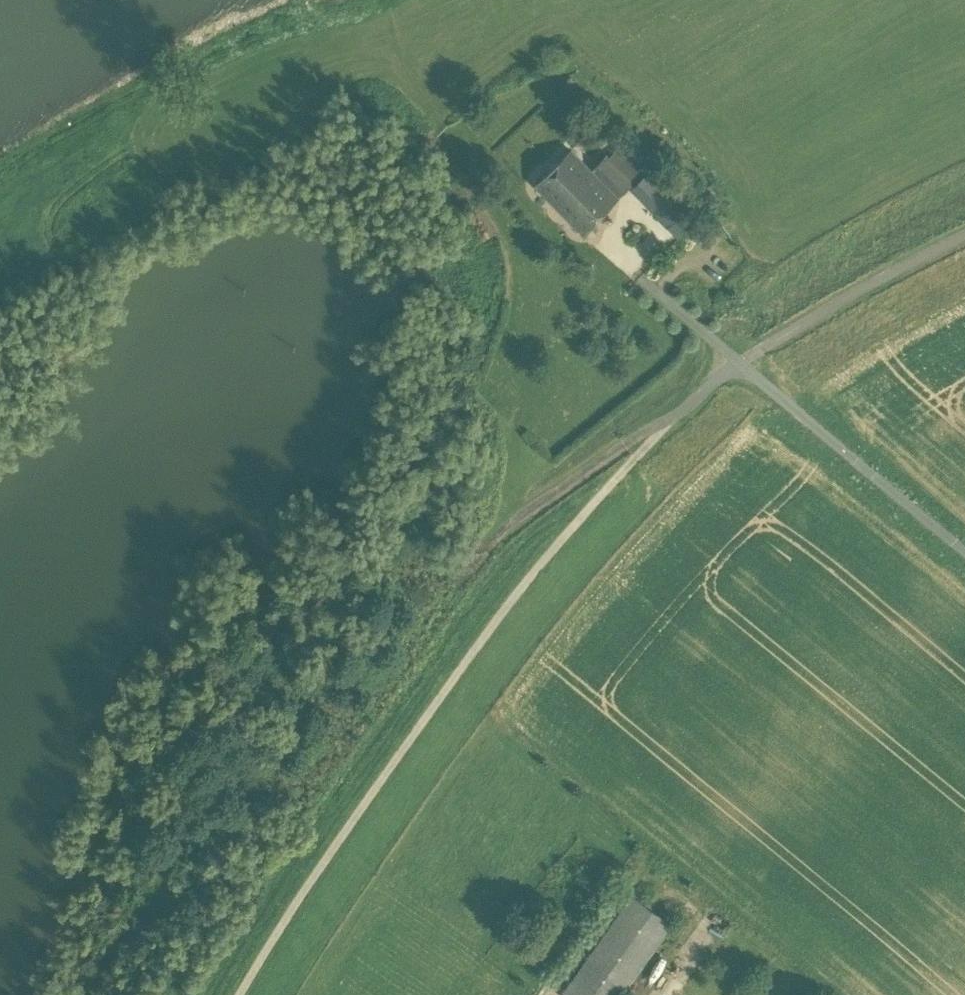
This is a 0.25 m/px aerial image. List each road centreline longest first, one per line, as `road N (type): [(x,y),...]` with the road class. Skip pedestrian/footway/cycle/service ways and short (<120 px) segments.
road 1 (track): [(454,569),(688,403)]

